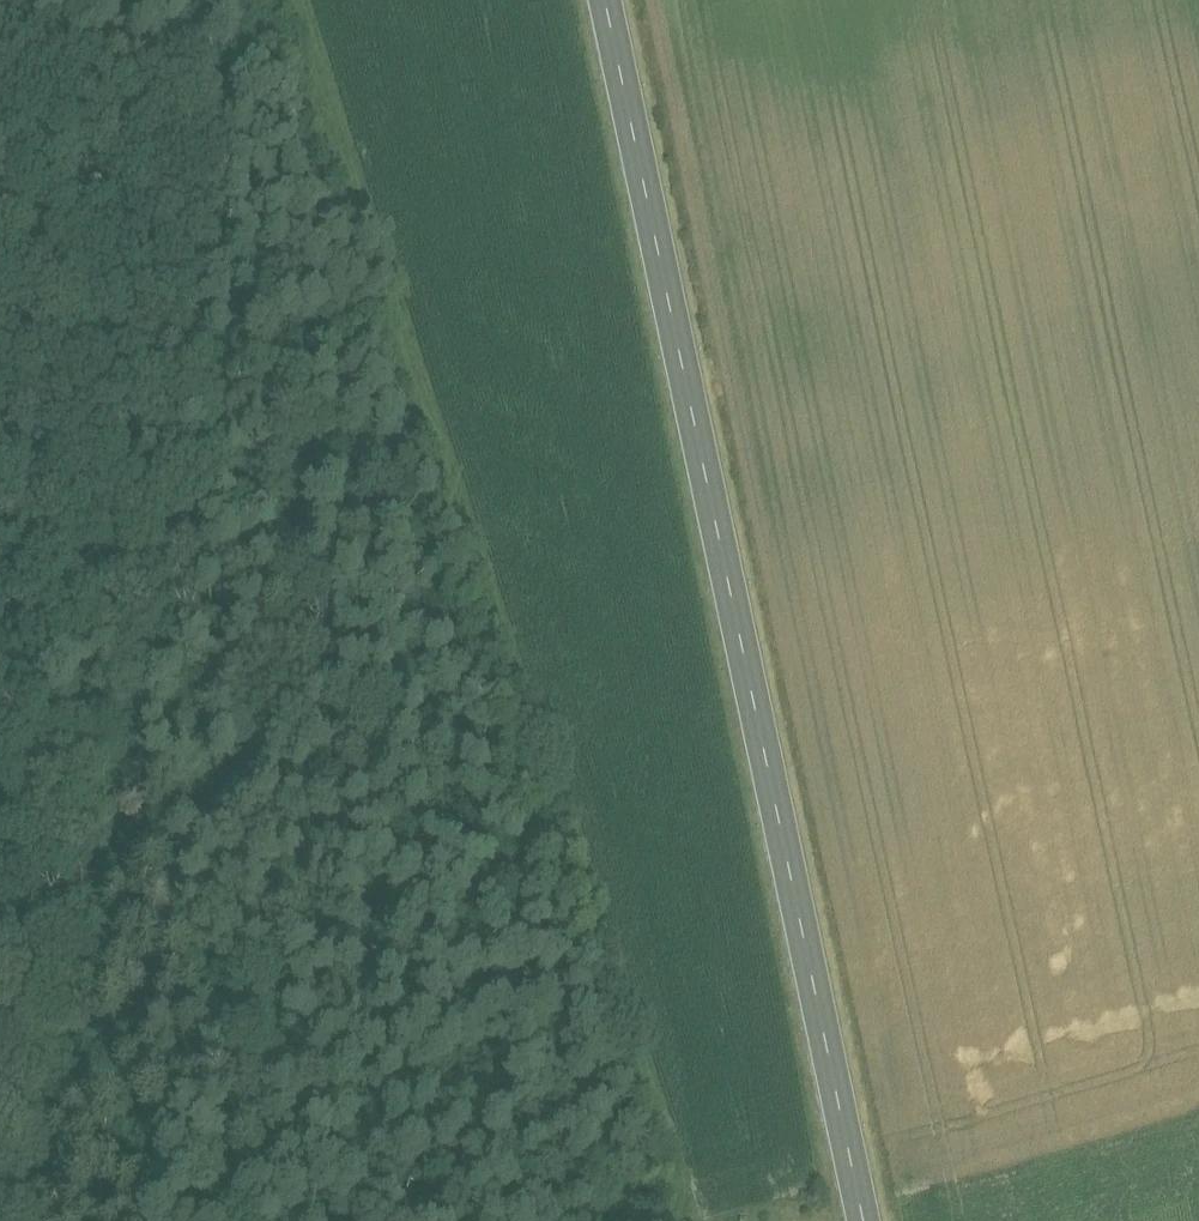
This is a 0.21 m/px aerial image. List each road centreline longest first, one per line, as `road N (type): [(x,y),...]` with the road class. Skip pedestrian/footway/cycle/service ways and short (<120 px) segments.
road 1 (secondary): [(605,0),(864,1220)]

